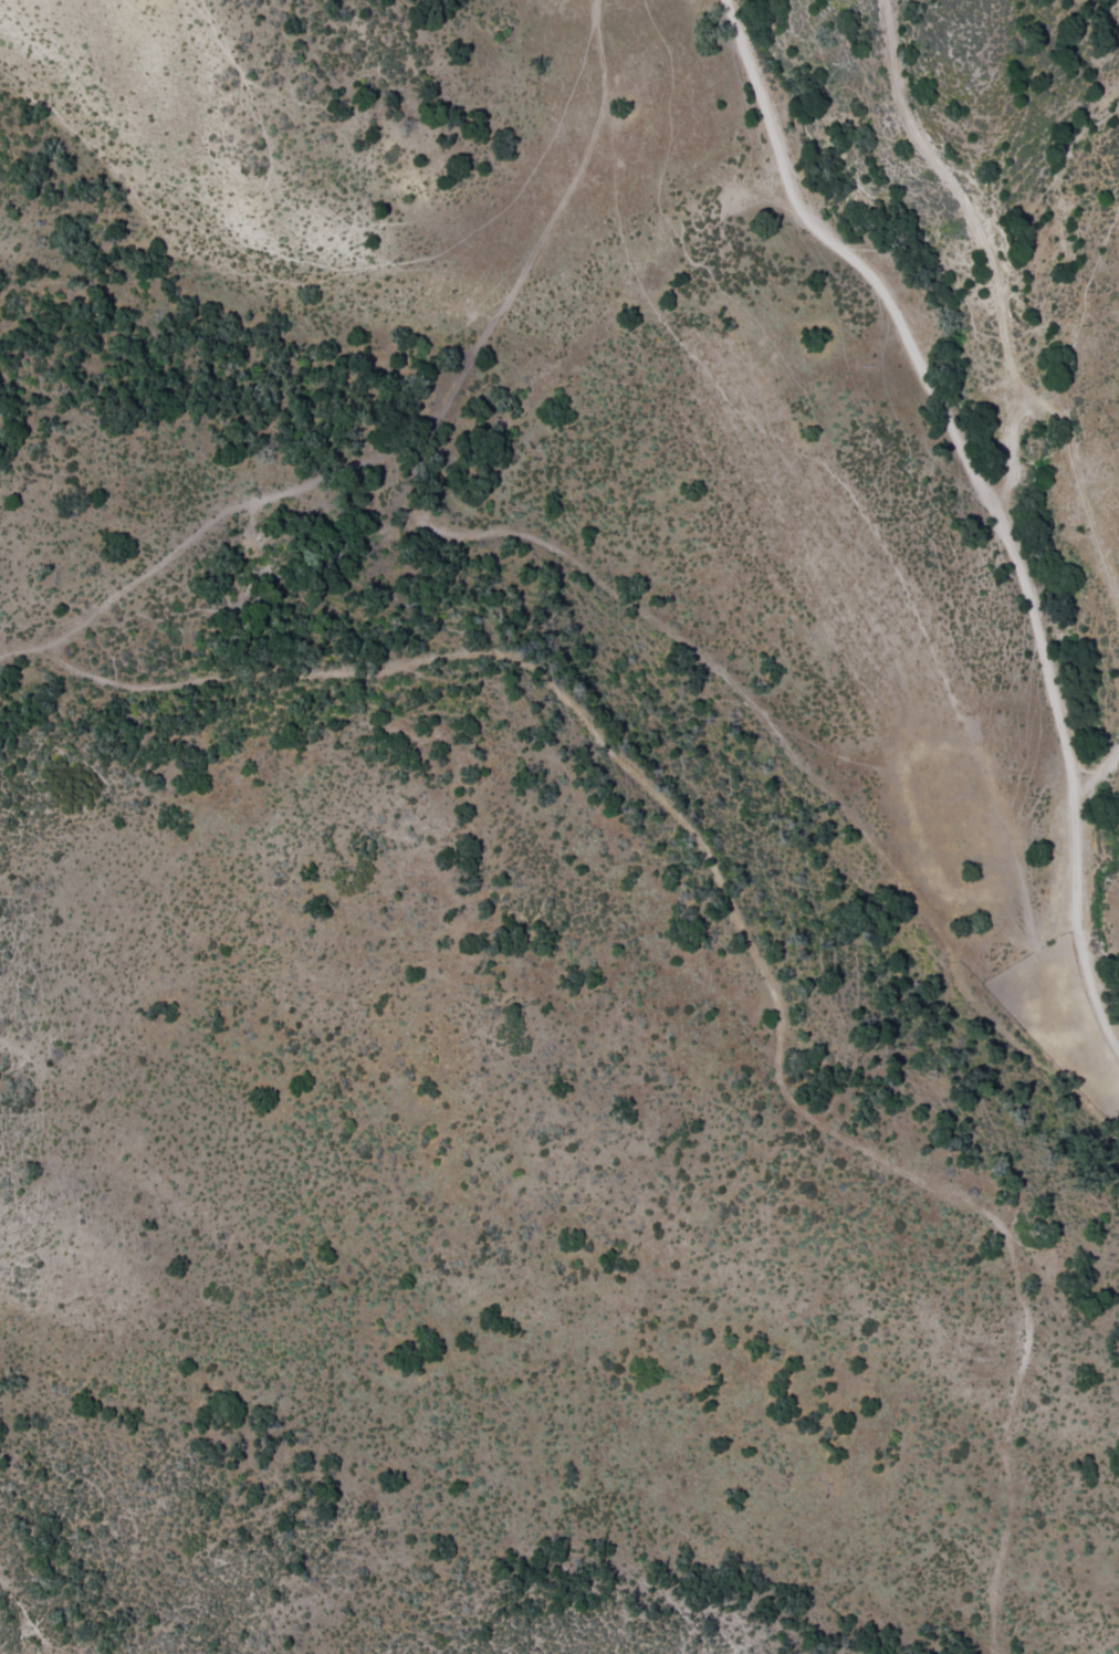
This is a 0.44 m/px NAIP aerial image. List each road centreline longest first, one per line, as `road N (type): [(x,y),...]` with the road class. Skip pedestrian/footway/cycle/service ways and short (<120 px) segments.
road 1 (residential): [(0,624),(29,629),(66,666),(118,684),(338,671),(470,651),(502,652),(540,674),(692,835),(761,965),(793,1101),(826,1131),(955,1191),(1004,1235),(1024,1340),(1004,1426),(1011,1524),(990,1599),(990,1641)]
road 2 (residential): [(1002,523),(887,292),(798,208),(729,0)]
road 3 (residential): [(1008,453),(1002,523),(1035,609),(1068,741),(1078,884)]
road 4 (residential): [(1118,1046),(1094,985),(1078,884)]

